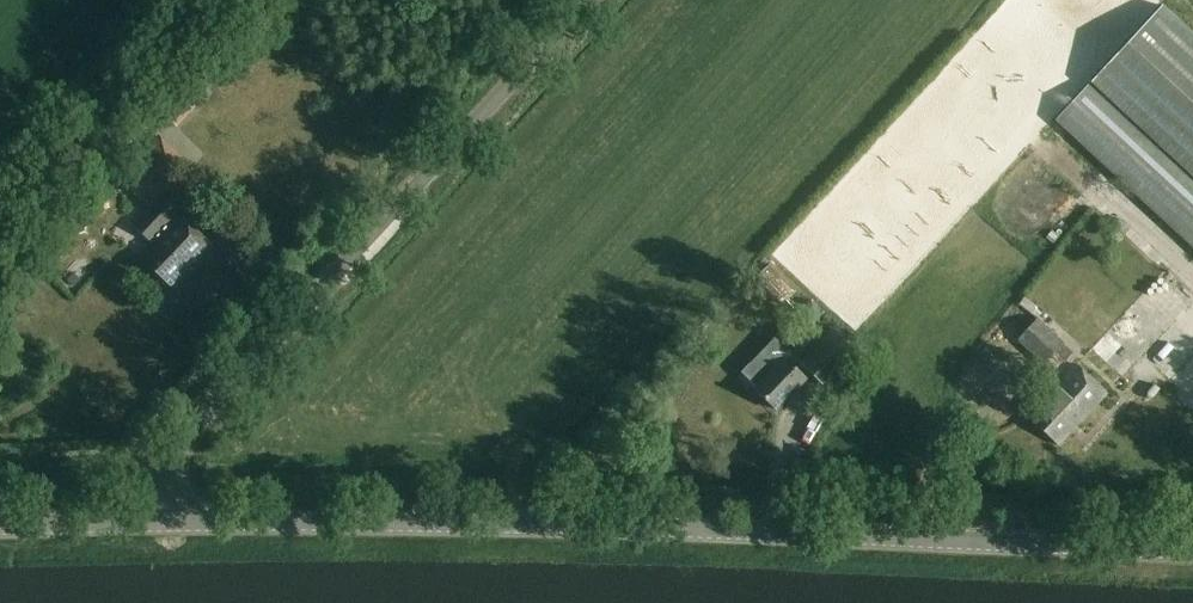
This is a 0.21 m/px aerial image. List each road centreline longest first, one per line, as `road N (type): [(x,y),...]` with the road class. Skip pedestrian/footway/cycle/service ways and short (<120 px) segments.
road 1 (tertiary): [(1192,551),(631,527),(167,523)]
road 2 (unclassified): [(167,523),(184,465),(400,206),(588,0)]
road 3 (tertiary): [(167,523),(0,526)]

